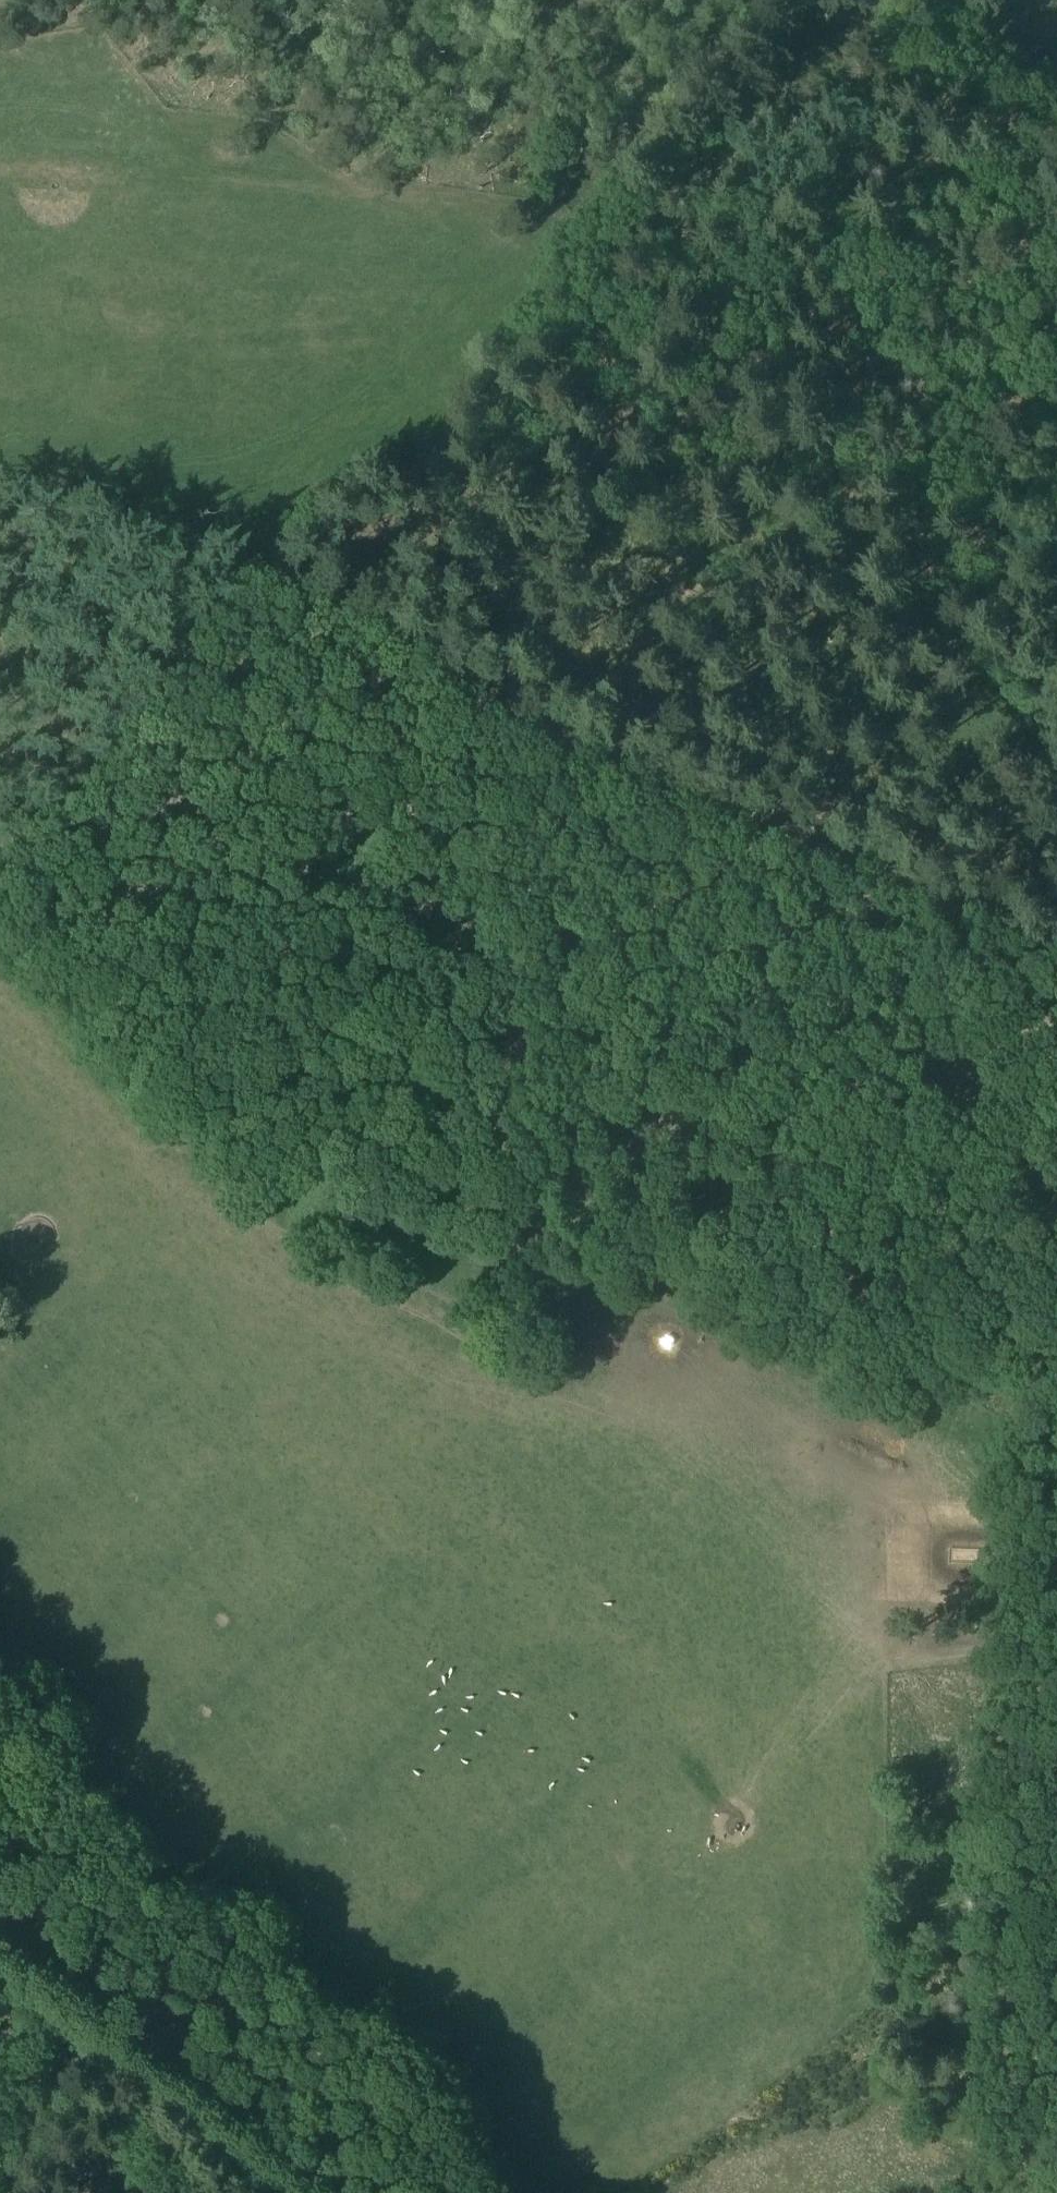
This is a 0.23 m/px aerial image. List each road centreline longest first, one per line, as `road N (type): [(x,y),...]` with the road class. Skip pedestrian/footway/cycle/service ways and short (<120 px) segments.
road 1 (track): [(0,1990),(287,2192)]
road 2 (track): [(782,0),(596,202)]

